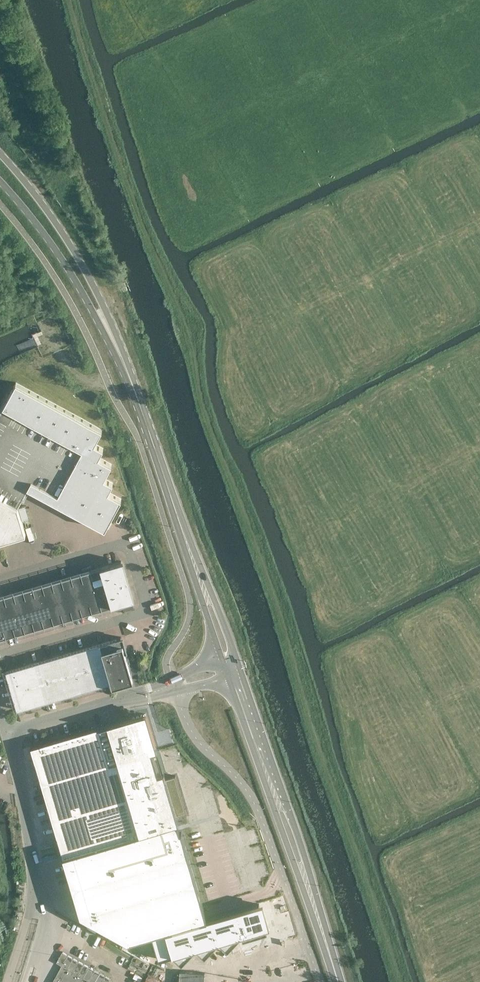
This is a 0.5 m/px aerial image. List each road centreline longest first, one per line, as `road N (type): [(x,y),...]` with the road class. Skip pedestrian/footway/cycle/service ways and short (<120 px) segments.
road 1 (unclassified): [(172,686),(201,745),(255,805),(319,981)]
road 2 (primary): [(338,981),(236,680)]
road 3 (primary): [(225,648),(131,382)]
road 4 (primary): [(131,382),(79,259),(0,153)]
road 5 (primary): [(0,180),(75,279),(131,382)]

